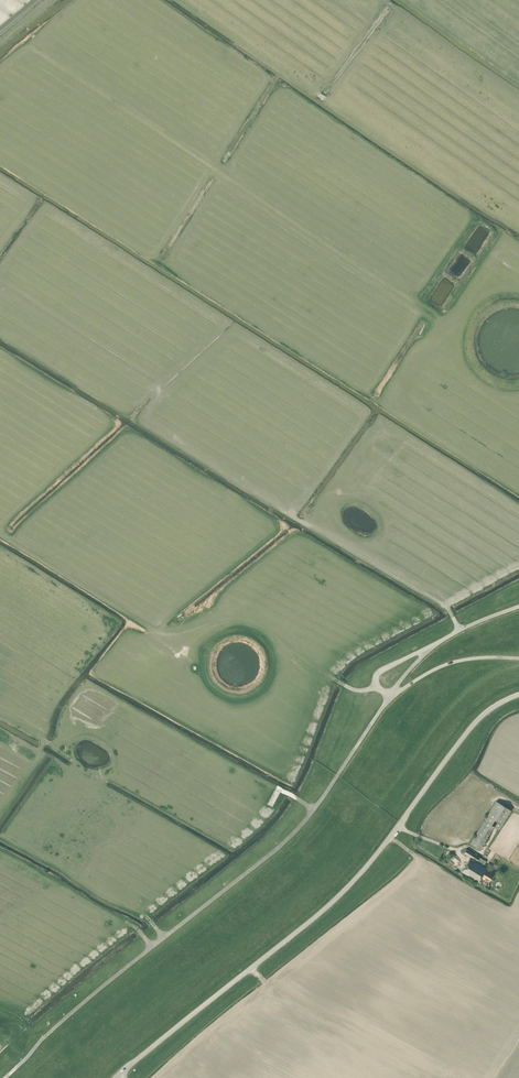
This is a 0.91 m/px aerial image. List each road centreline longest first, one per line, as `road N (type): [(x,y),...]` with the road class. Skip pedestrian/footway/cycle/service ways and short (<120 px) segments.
road 1 (unclassified): [(118,1076),(331,903),(476,721),(518,694)]

